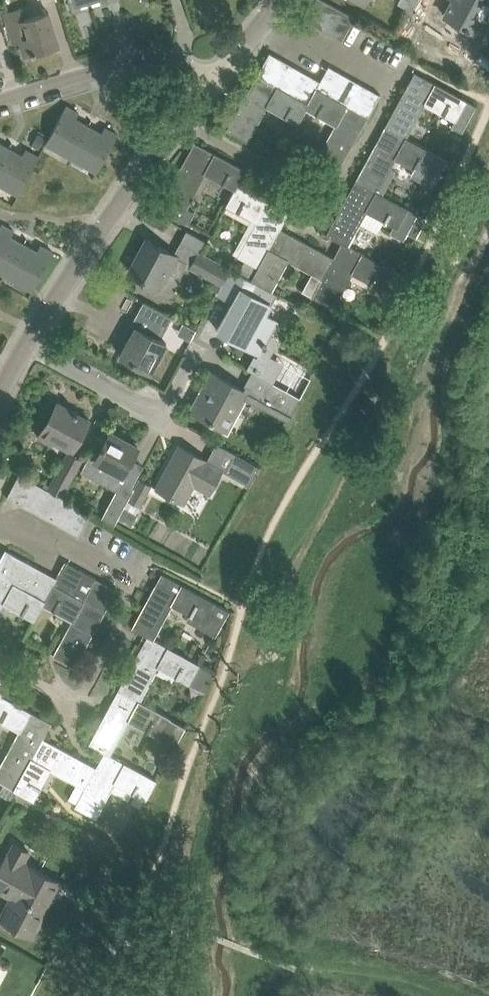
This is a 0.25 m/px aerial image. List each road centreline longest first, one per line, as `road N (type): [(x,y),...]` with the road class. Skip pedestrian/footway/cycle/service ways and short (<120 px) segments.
road 1 (unclassified): [(28,344),(183,120)]
road 2 (unclassified): [(0,100),(158,55),(211,85)]
road 3 (unclassified): [(199,347),(168,405),(148,411),(28,344)]
road 4 (residential): [(183,120),(282,174),(307,205),(309,230)]
road 5 (unclassified): [(132,580),(19,520),(0,531)]
road 6 (unclassified): [(390,84),(265,18)]

